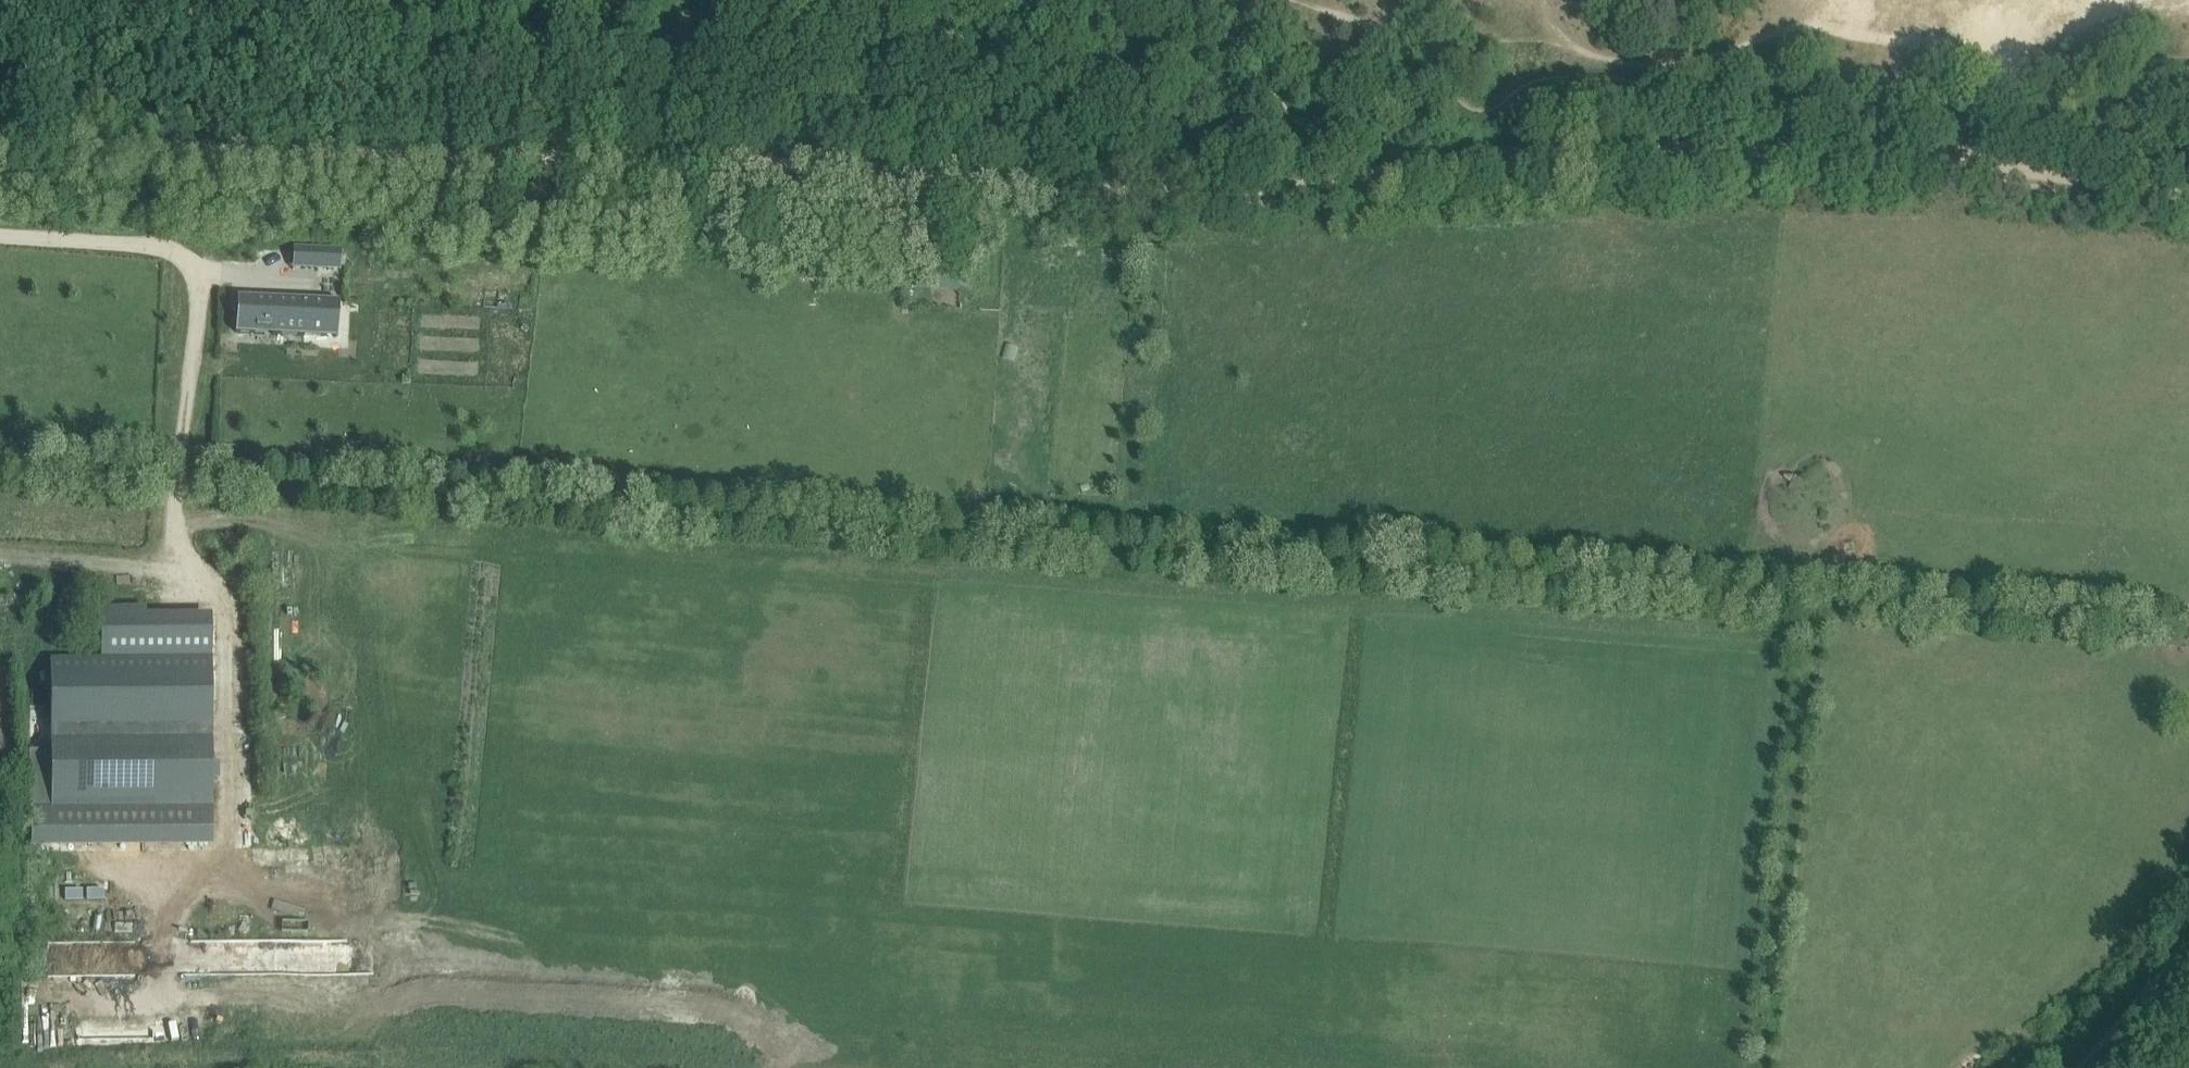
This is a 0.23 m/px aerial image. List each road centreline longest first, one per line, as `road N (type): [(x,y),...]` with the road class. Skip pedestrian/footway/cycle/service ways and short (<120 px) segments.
road 1 (track): [(0,152),(878,174),(1178,197),(1485,169),(1807,159),(1996,170),(2188,204)]
road 2 (track): [(2188,965),(2100,1067)]

